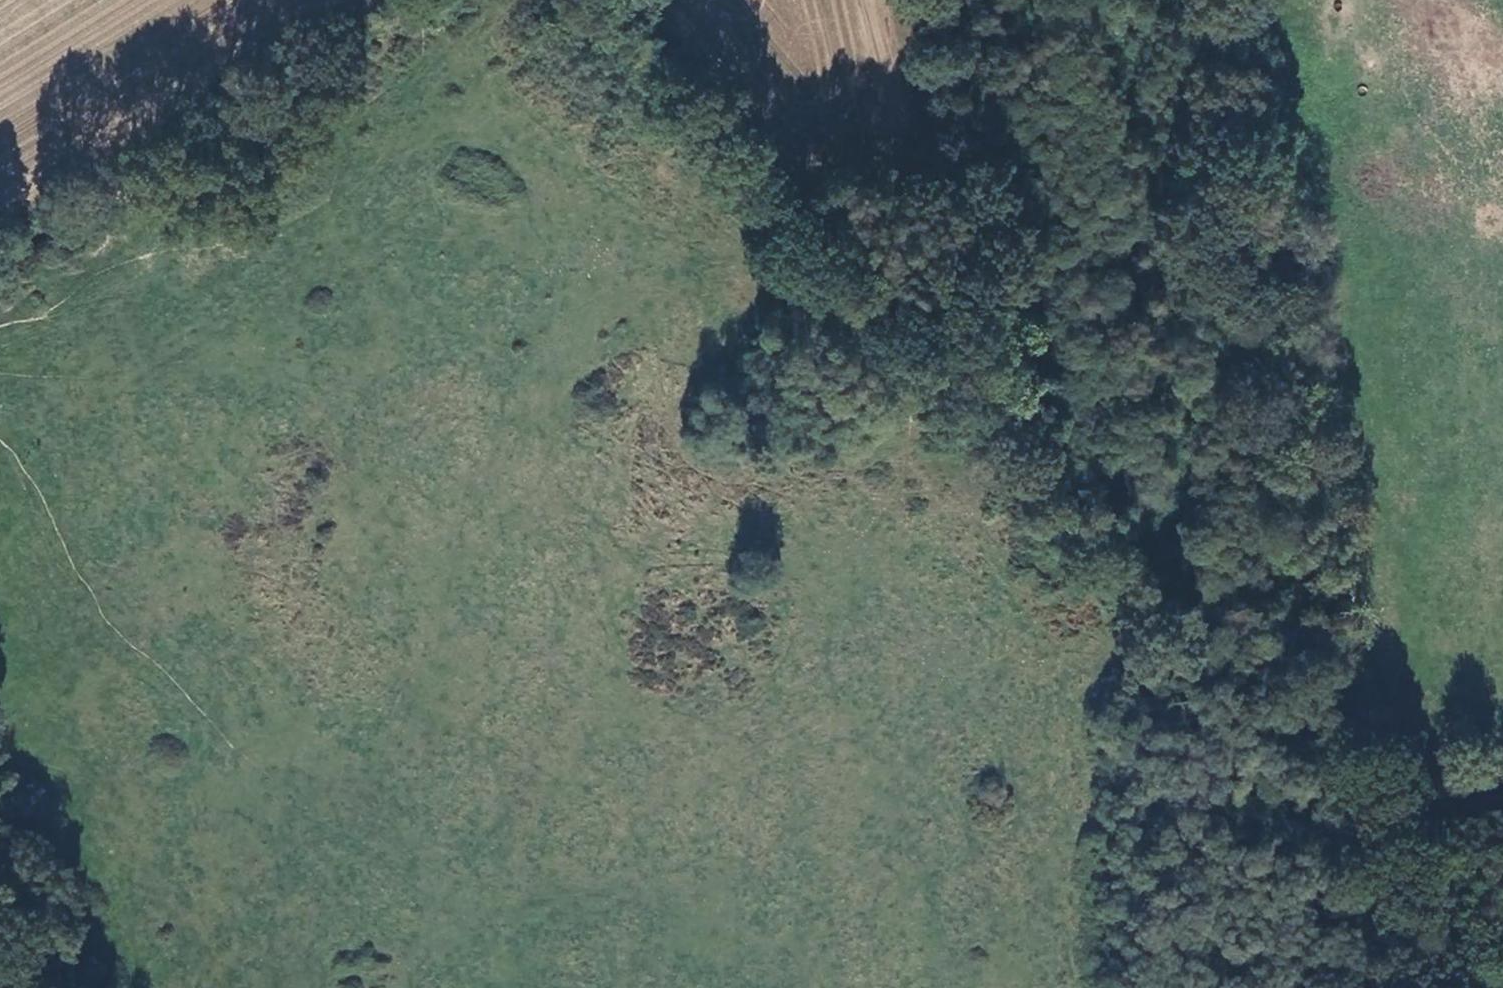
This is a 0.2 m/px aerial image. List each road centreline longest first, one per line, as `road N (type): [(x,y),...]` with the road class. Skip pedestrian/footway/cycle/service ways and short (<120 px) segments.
road 1 (track): [(56,987),(0,848)]

